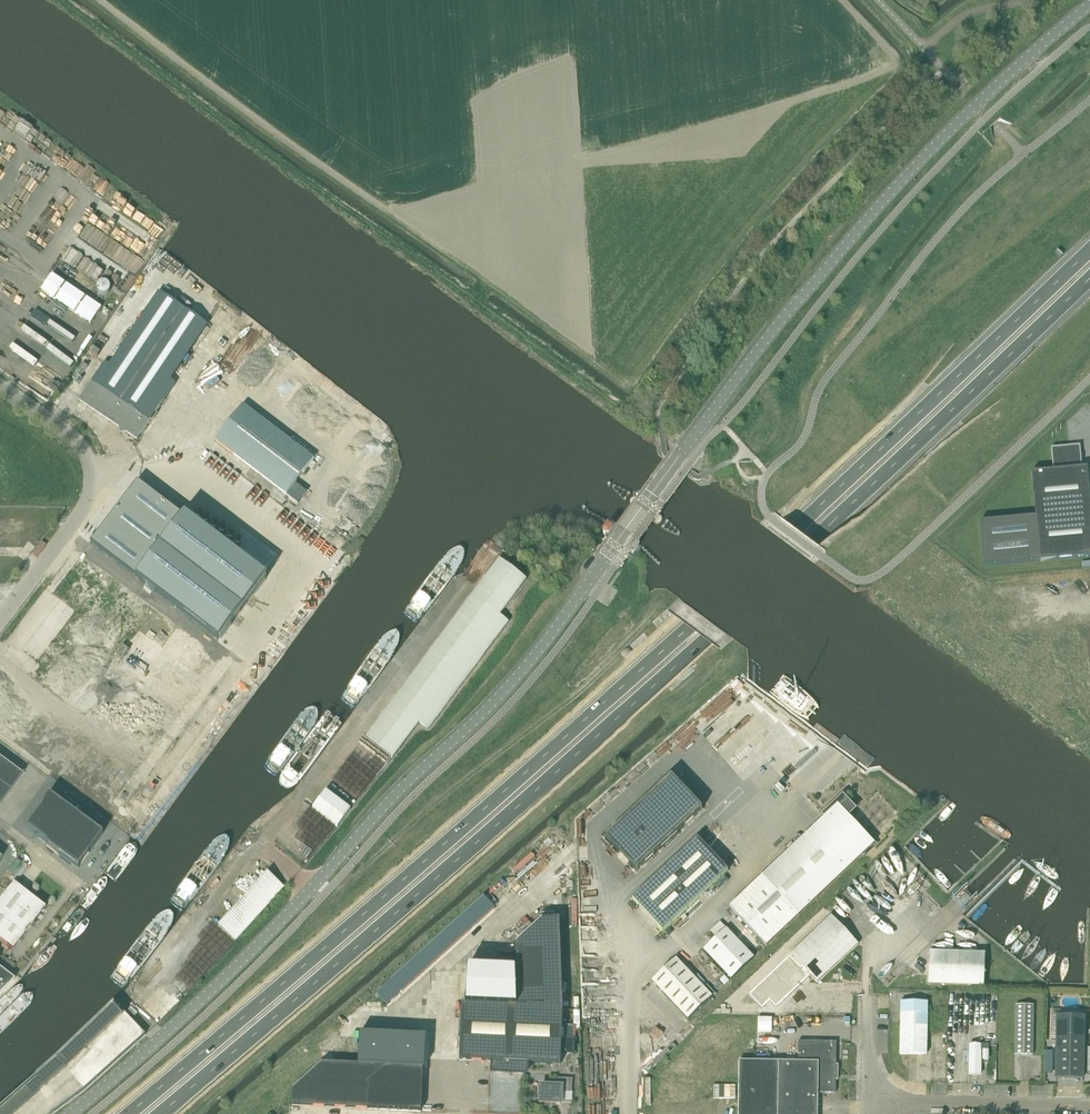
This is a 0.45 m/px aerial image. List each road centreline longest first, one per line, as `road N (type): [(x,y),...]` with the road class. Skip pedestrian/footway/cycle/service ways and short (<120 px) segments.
road 1 (unclassified): [(1089,6),(975,106),(782,320),(503,692),(248,955),(70,1113)]
road 2 (trunk): [(1089,250),(425,862),(132,1113)]
road 3 (trunk): [(161,1113),(438,877),(1089,278)]
road 4 (unclassified): [(0,387),(78,442),(92,485),(84,509),(0,620)]
road 5 (unclassified): [(869,1102),(1089,1105)]

